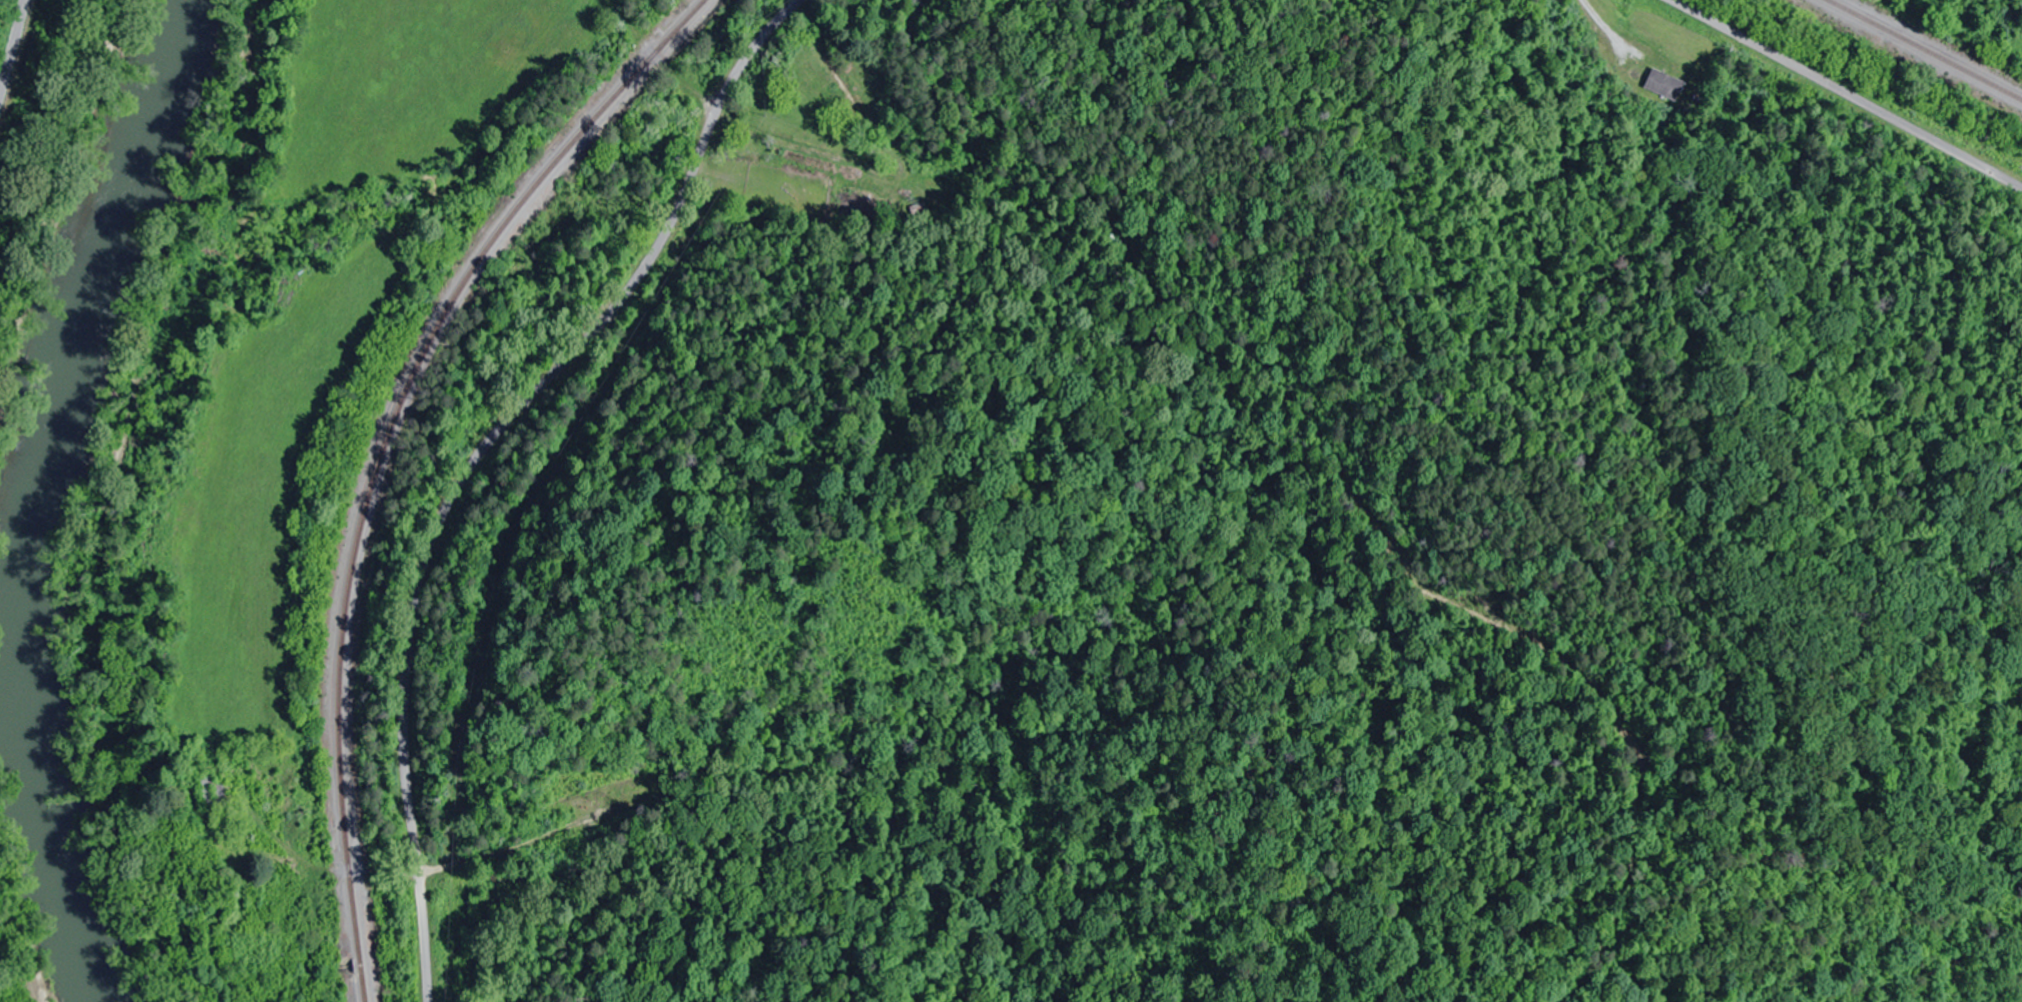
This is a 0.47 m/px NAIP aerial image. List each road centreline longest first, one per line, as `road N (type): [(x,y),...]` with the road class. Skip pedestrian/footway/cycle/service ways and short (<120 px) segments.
road 1 (residential): [(811,0),(727,97),(638,283),(471,474),(437,536),(412,620),(404,701),(428,1001)]
road 2 (residential): [(2021,193),(1665,0)]
road 3 (secondary): [(33,0),(0,118)]

